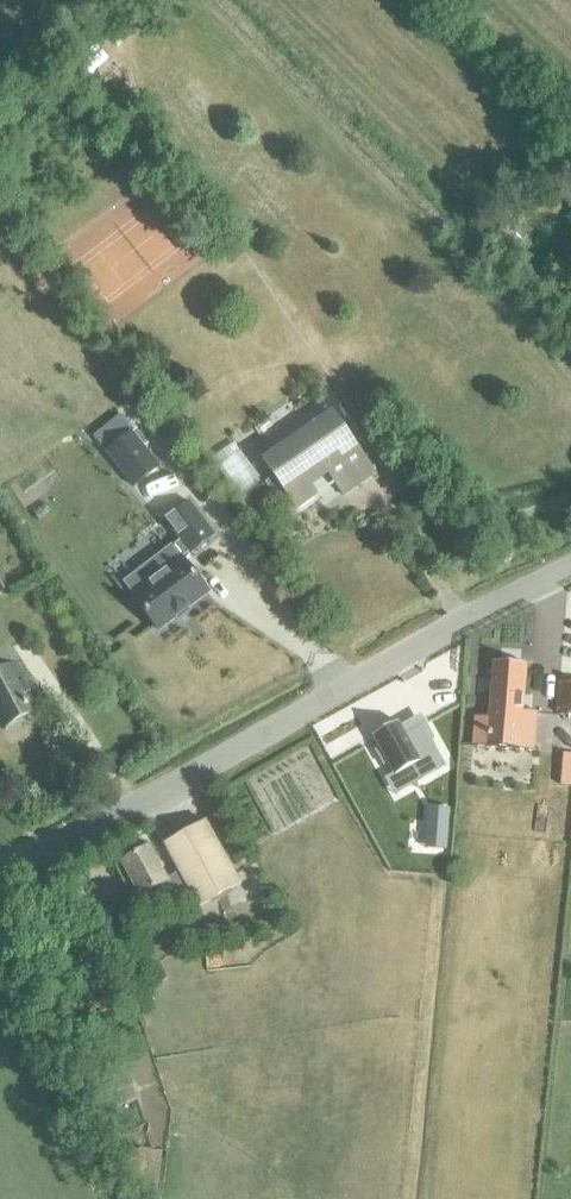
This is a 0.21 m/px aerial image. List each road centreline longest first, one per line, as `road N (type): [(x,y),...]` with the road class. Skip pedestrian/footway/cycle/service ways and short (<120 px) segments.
road 1 (unclassified): [(0,864),(66,845),(570,572)]

